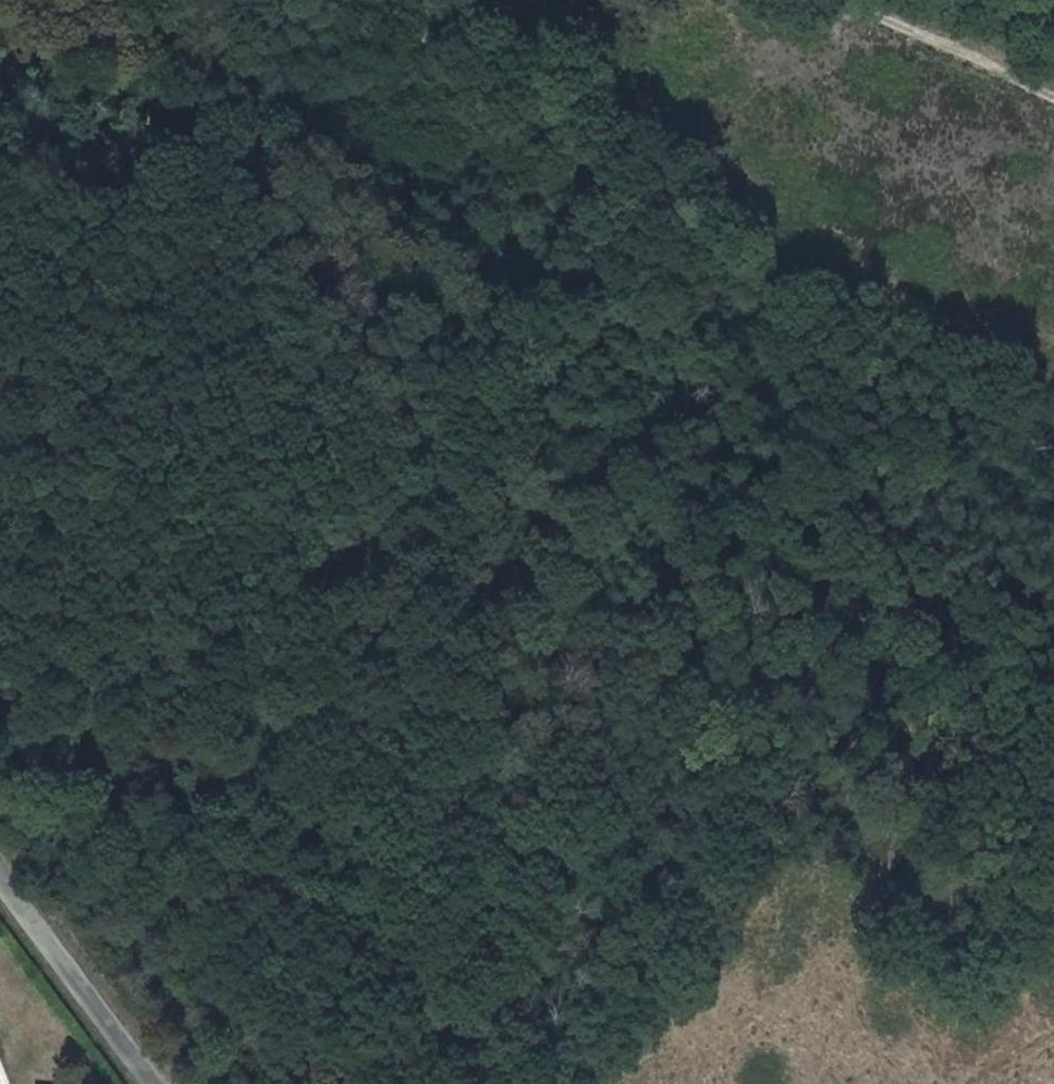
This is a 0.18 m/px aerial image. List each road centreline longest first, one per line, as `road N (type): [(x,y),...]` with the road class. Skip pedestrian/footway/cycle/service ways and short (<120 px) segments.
road 1 (unclassified): [(156,1083),(0,878)]
road 2 (track): [(1053,84),(818,0)]

